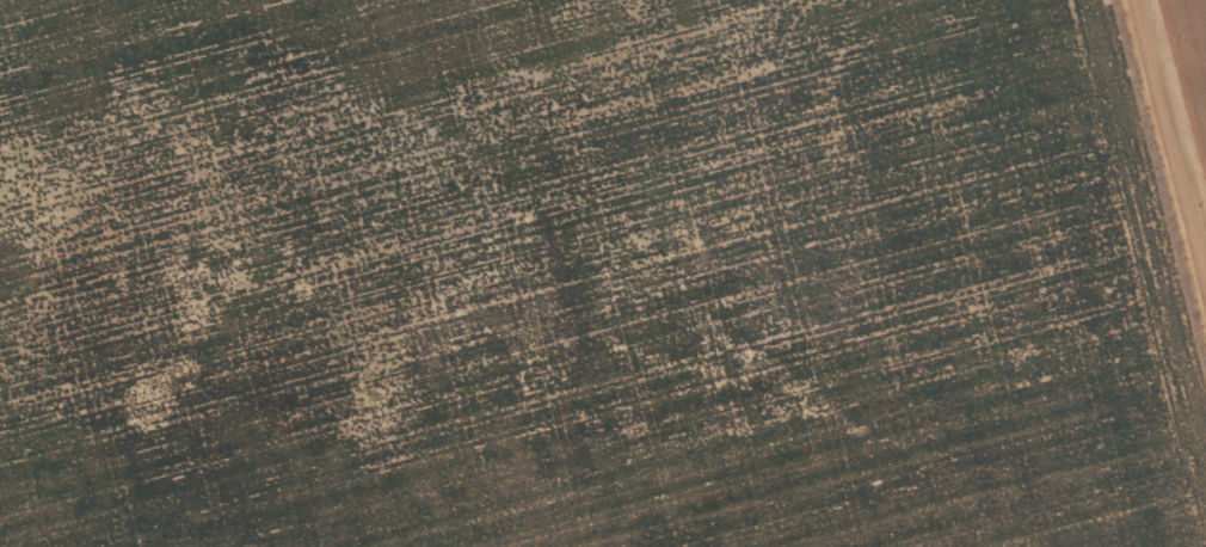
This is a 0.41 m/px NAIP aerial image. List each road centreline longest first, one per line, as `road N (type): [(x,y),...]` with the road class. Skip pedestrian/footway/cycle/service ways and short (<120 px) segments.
road 1 (residential): [(1205,197),(1155,0)]

